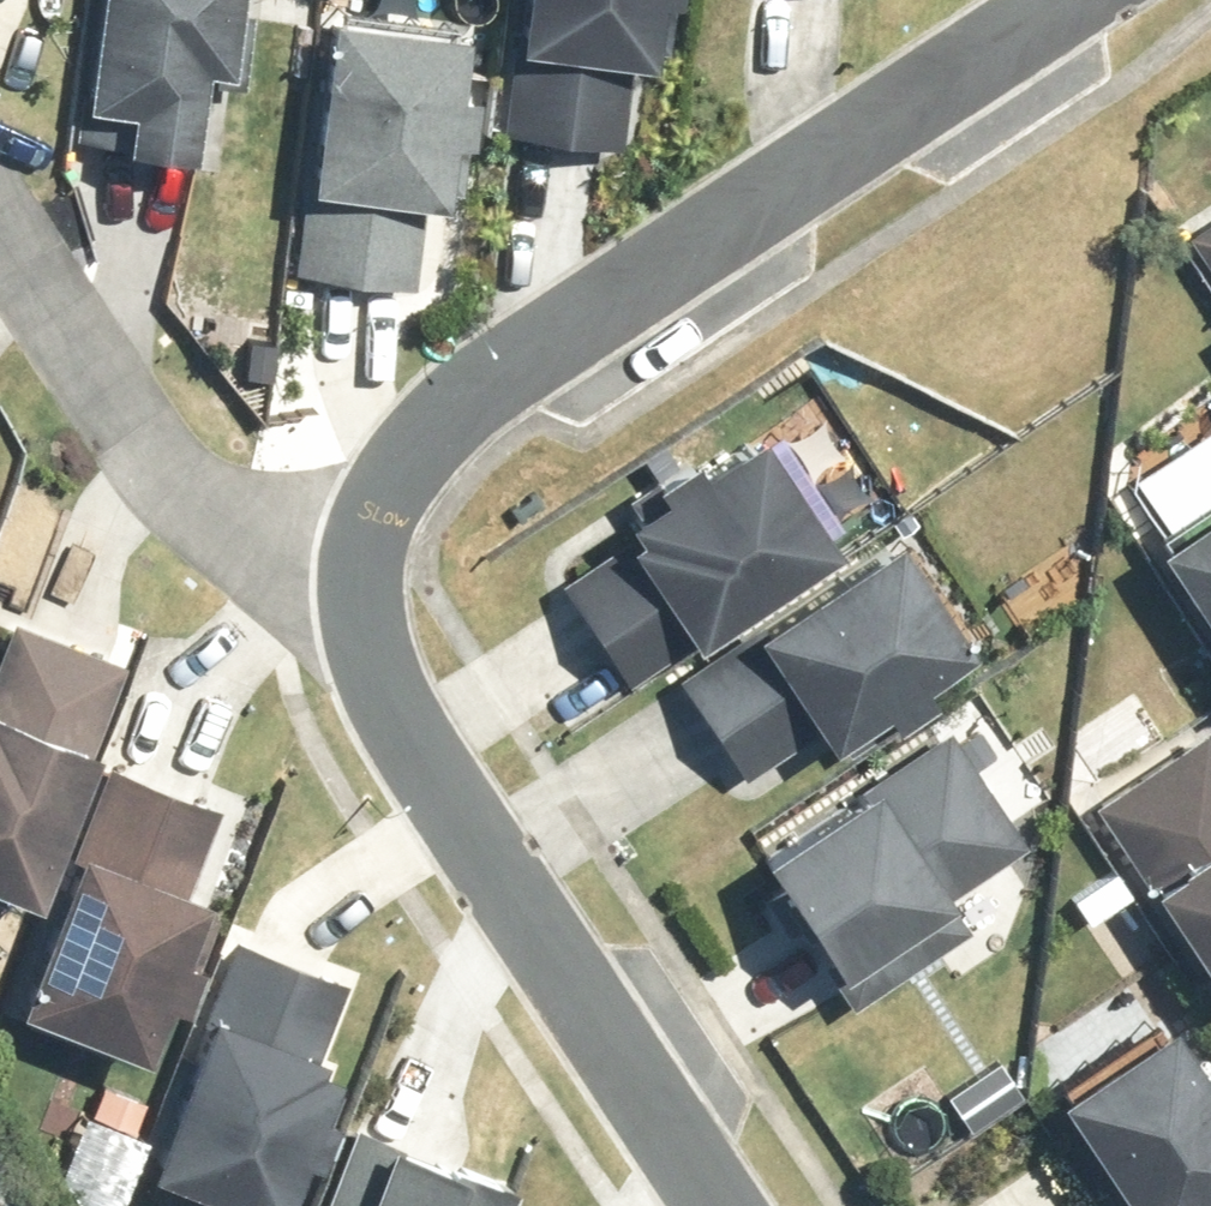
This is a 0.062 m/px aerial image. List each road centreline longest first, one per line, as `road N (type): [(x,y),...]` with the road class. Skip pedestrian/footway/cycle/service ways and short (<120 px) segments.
road 1 (residential): [(367,576),(391,505),(482,392),(1067,0)]
road 2 (residential): [(731,1205),(403,723),(375,652),(367,576)]
road 3 (residential): [(367,576),(171,485),(0,226)]

